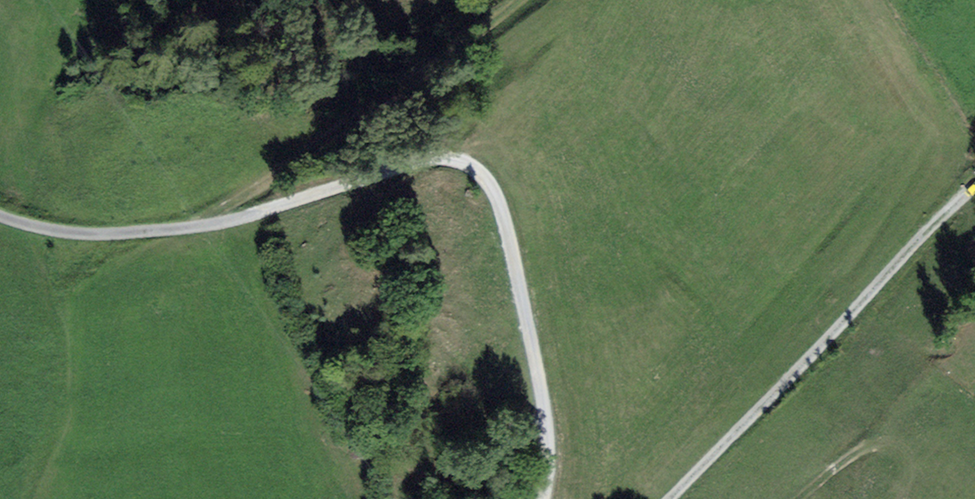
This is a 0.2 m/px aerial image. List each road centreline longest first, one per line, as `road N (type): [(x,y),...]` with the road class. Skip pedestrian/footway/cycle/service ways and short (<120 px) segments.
road 1 (unclassified): [(500,206),(474,169),(437,159),(183,229),(90,235),(0,215)]
road 2 (track): [(671,498),(974,187)]
road 3 (track): [(208,225),(526,0)]
road 4 (track): [(543,498),(547,426),(500,206)]

